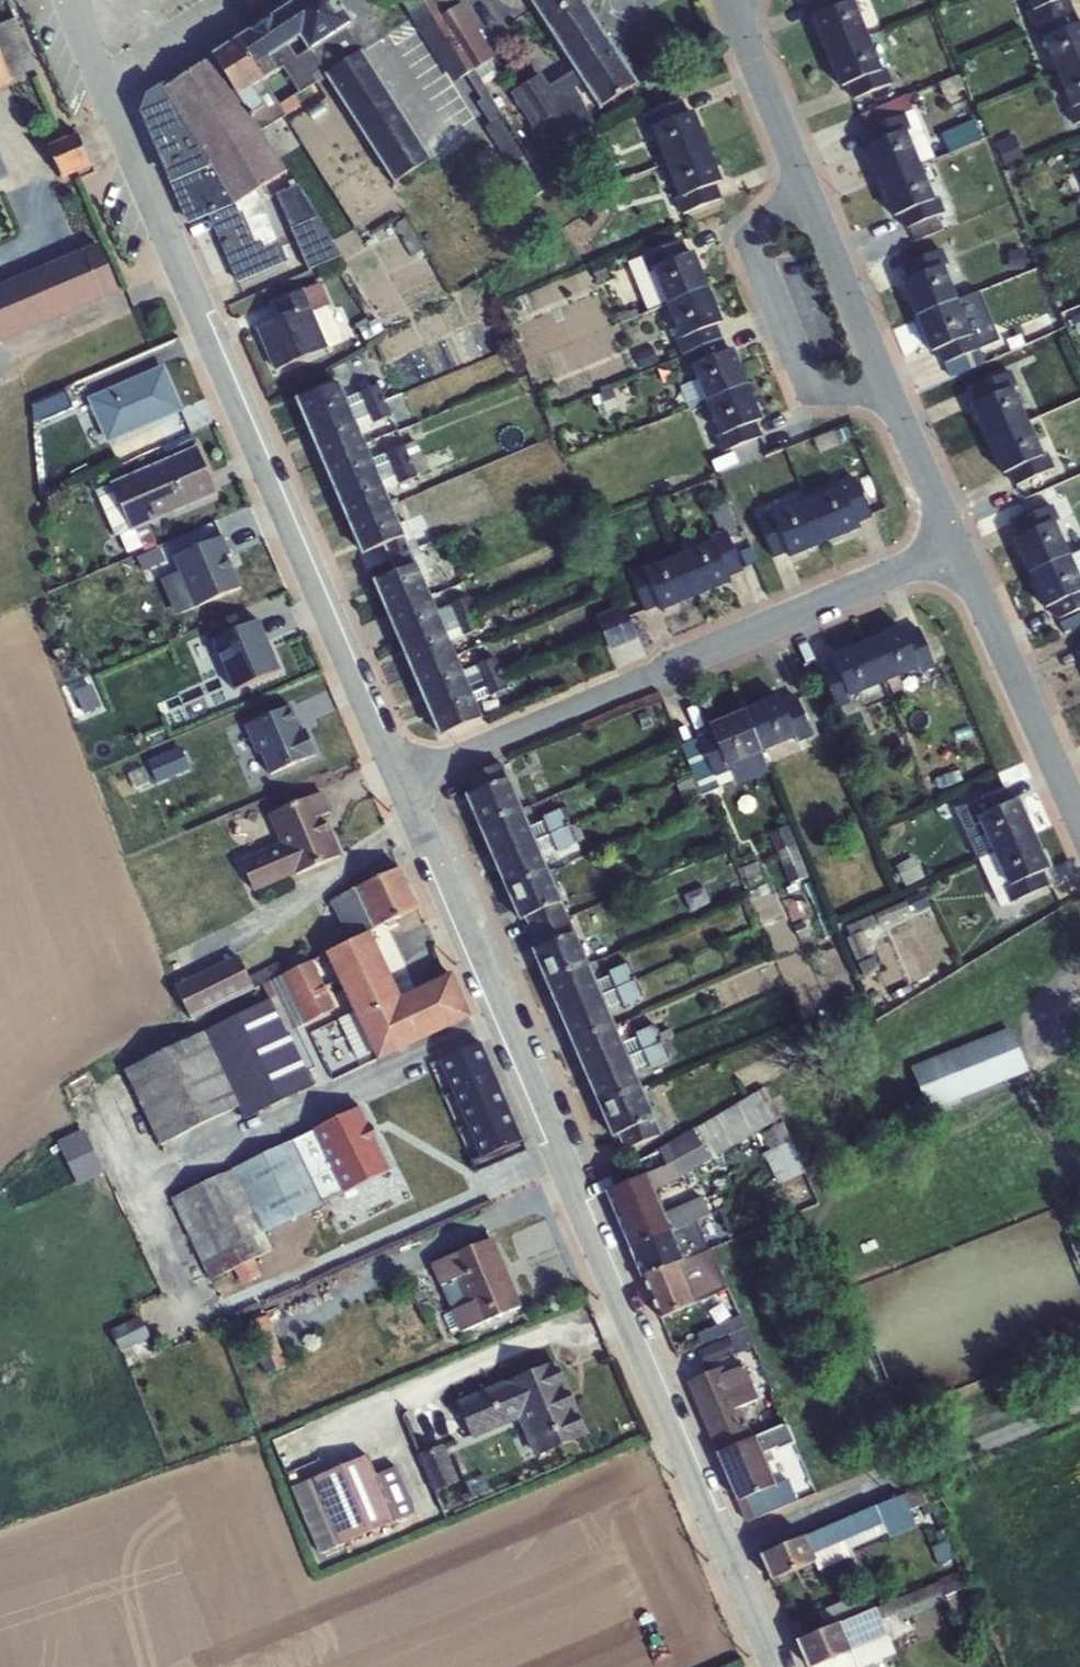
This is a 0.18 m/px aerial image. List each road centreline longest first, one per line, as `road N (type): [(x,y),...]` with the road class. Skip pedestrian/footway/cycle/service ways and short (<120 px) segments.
road 1 (residential): [(785,1666),(403,782)]
road 2 (residential): [(403,782),(102,89)]
road 3 (residential): [(403,782),(959,546)]
road 4 (residential): [(807,183),(747,239),(811,391),(890,382)]
road 5 (residential): [(959,546),(1079,822)]
road 6 (residential): [(807,183),(890,382)]
road 7 (residential): [(730,0),(807,183)]
road 8 (residential): [(890,382),(959,546)]
road 9 (residential): [(102,89),(246,0)]

